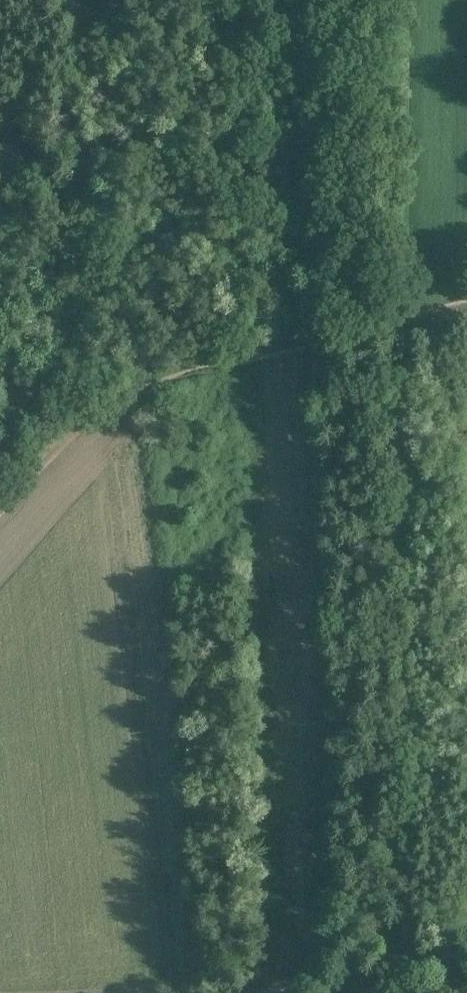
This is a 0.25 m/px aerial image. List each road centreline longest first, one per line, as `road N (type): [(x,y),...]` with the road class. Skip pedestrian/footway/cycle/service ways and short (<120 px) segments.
road 1 (track): [(466,964),(279,992)]

